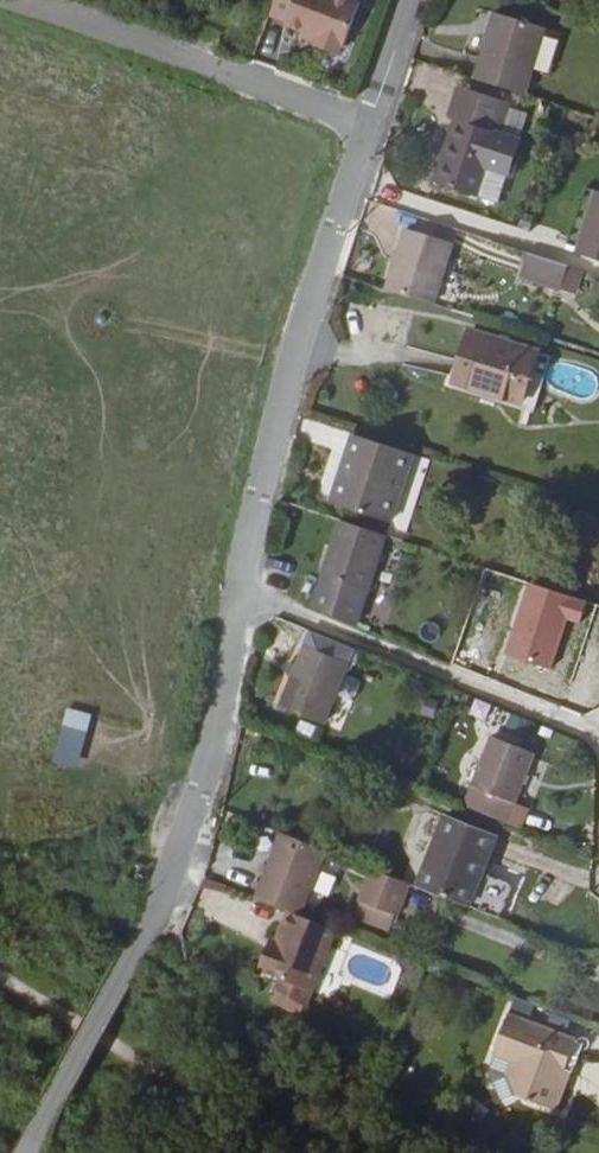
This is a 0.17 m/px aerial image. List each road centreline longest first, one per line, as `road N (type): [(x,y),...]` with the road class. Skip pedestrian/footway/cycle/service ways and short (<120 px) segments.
road 1 (unclassified): [(28,1152),(150,925),(185,832),(240,590)]
road 2 (unclassified): [(240,590),(287,386),(366,127)]
road 3 (residential): [(598,736),(240,590)]
road 4 (residential): [(7,0),(366,127)]
road 5 (unclassified): [(366,127),(411,0)]

